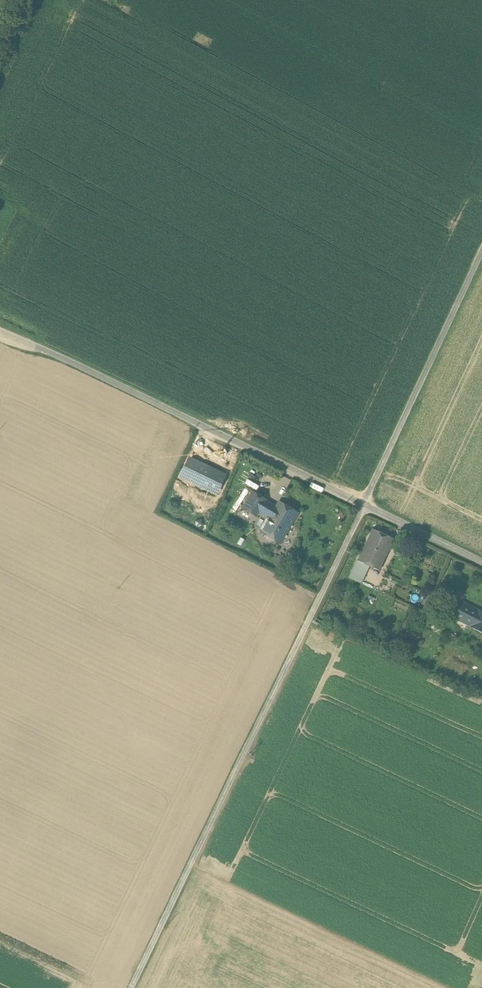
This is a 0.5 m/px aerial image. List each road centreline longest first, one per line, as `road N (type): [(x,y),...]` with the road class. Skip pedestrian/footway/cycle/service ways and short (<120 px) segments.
road 1 (unclassified): [(132,987),(367,505)]
road 2 (unclassified): [(0,329),(367,505)]
road 3 (unclassified): [(367,505),(481,254)]
road 4 (unclassified): [(367,505),(481,560)]

